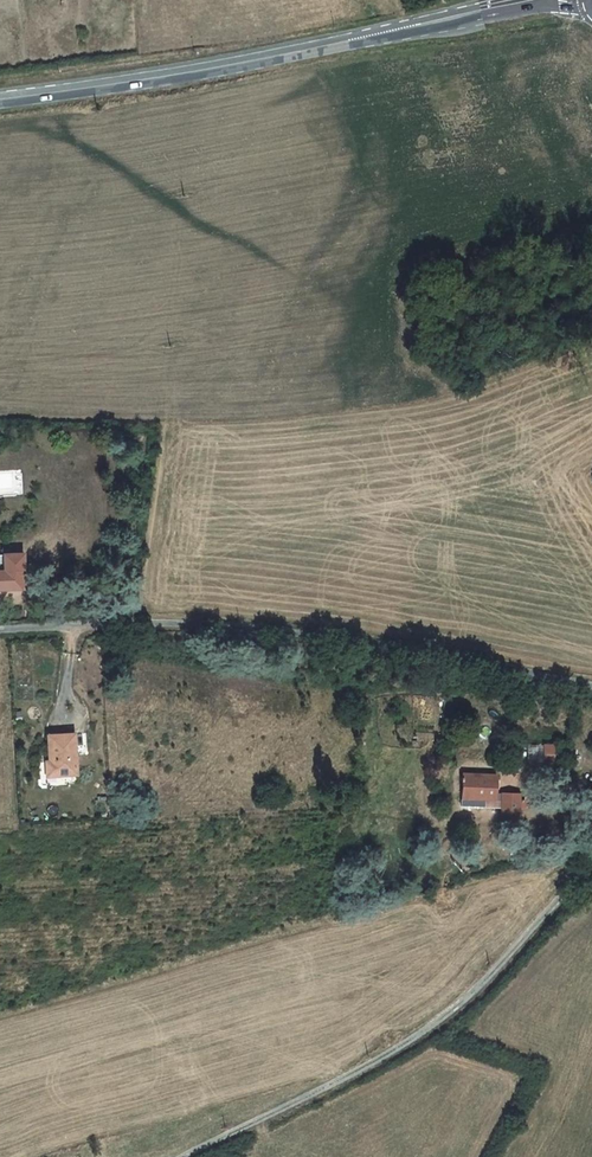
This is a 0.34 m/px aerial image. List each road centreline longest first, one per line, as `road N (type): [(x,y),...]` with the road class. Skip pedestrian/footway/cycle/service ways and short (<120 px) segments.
road 1 (unclassified): [(0,101),(175,76),(556,1),(591,2)]
road 2 (unclassified): [(0,630),(145,623),(359,644),(591,687)]
road 3 (unclassified): [(591,850),(426,1031),(182,1156)]

